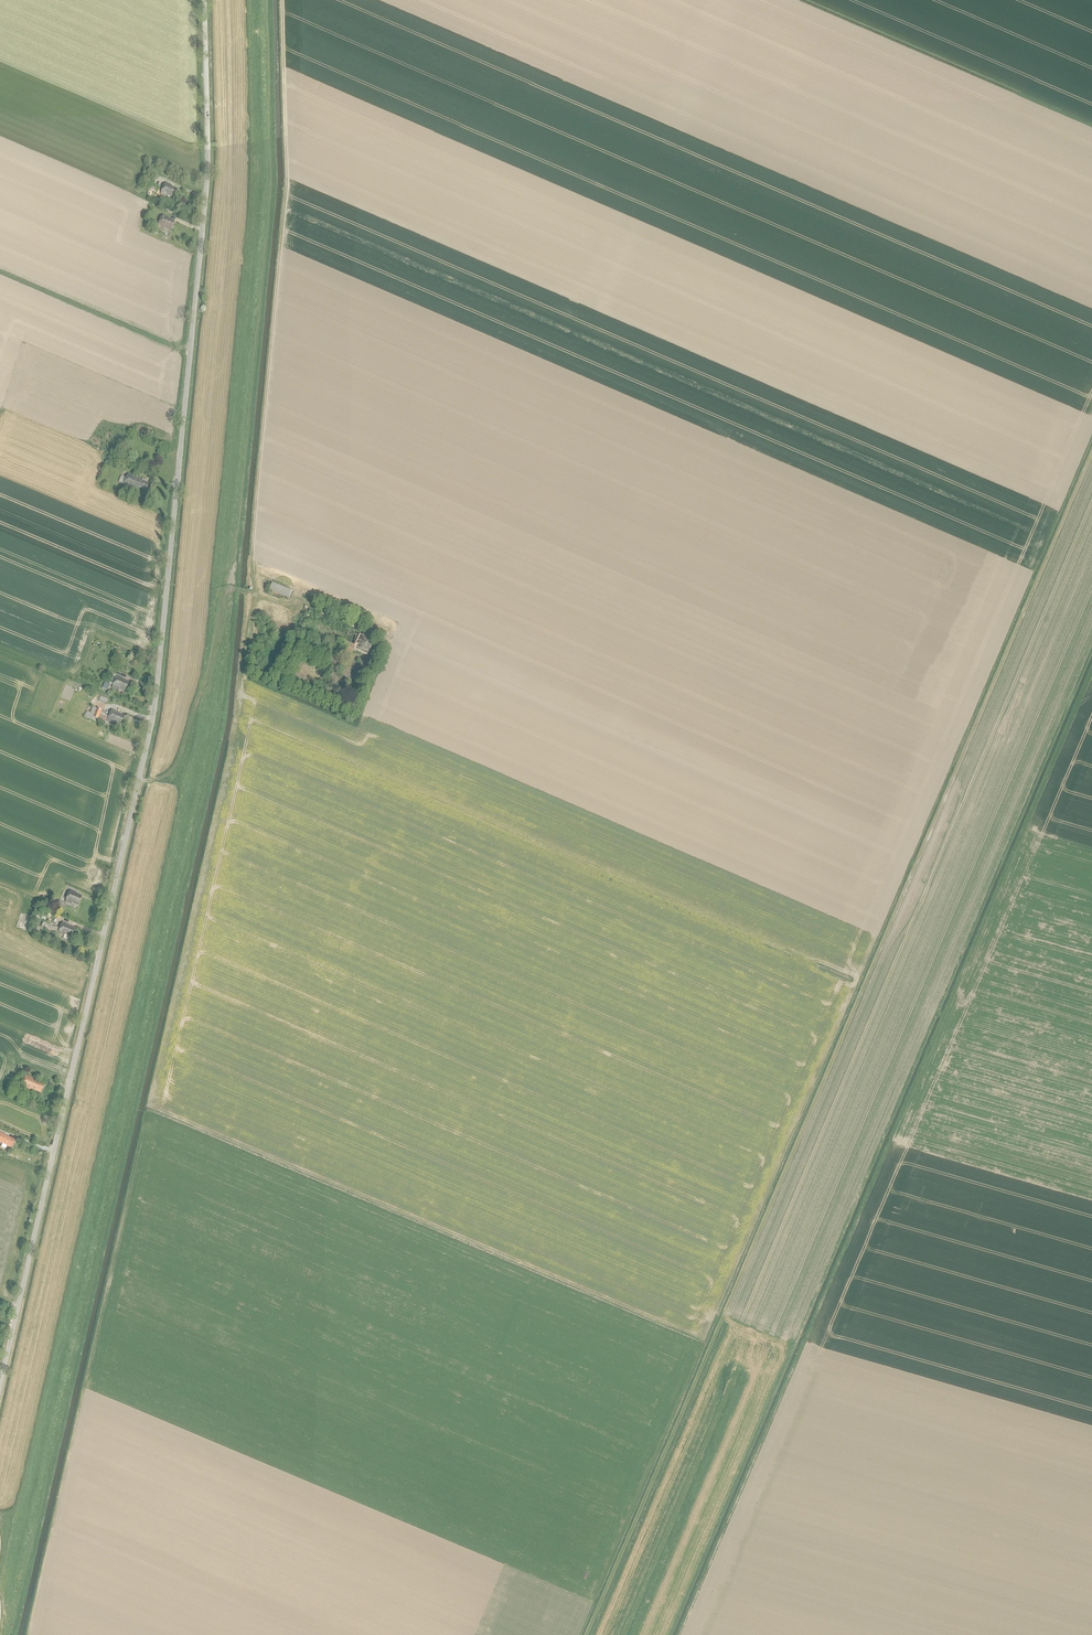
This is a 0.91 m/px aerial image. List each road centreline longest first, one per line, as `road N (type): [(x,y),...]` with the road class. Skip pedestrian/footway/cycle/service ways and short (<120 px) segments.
road 1 (tertiary): [(204,0),(207,185),(157,696),(0,1386)]
road 2 (track): [(1091,458),(588,1634)]
road 3 (track): [(239,722),(259,591),(255,544),(288,187),(283,0)]
road 4 (track): [(29,1634),(124,1227)]
road 5 (track): [(139,779),(163,777),(174,767),(209,685),(228,594),(258,595)]

